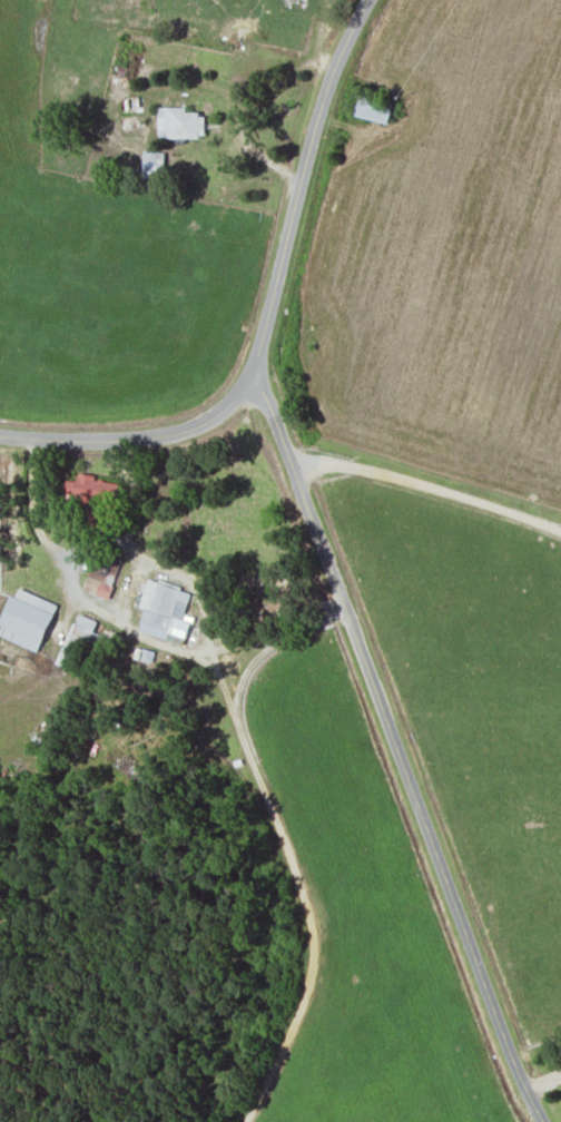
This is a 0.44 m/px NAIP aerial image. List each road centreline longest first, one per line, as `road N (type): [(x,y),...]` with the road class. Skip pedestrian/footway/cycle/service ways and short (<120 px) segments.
road 1 (residential): [(542,1121),(488,1001),(250,371)]
road 2 (tertiary): [(0,436),(151,439),(207,423),(230,404),(250,371),(326,88),(366,0)]

